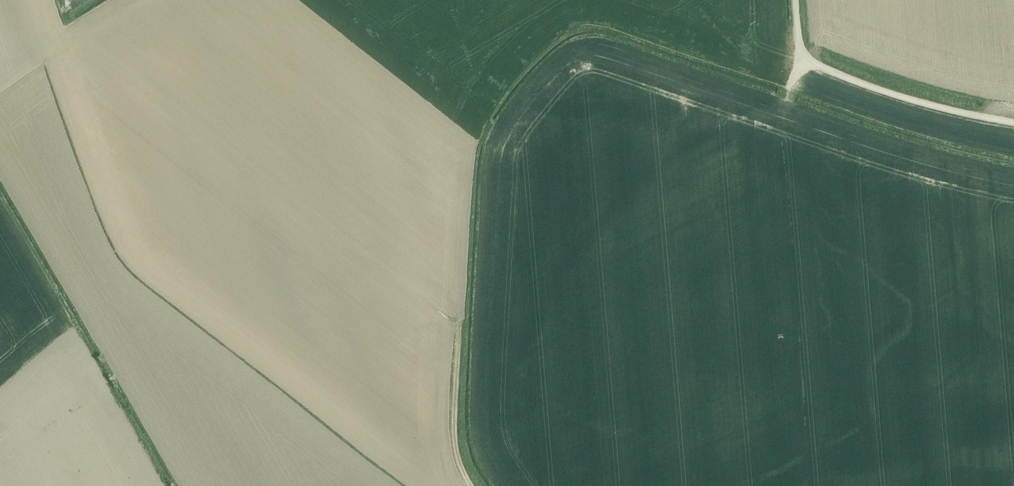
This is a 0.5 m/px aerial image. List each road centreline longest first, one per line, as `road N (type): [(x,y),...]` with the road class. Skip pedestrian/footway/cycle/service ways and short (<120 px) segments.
road 1 (unclassified): [(1013,122),(878,89),(807,59),(795,0)]
road 2 (track): [(473,485),(454,426),(460,322)]

